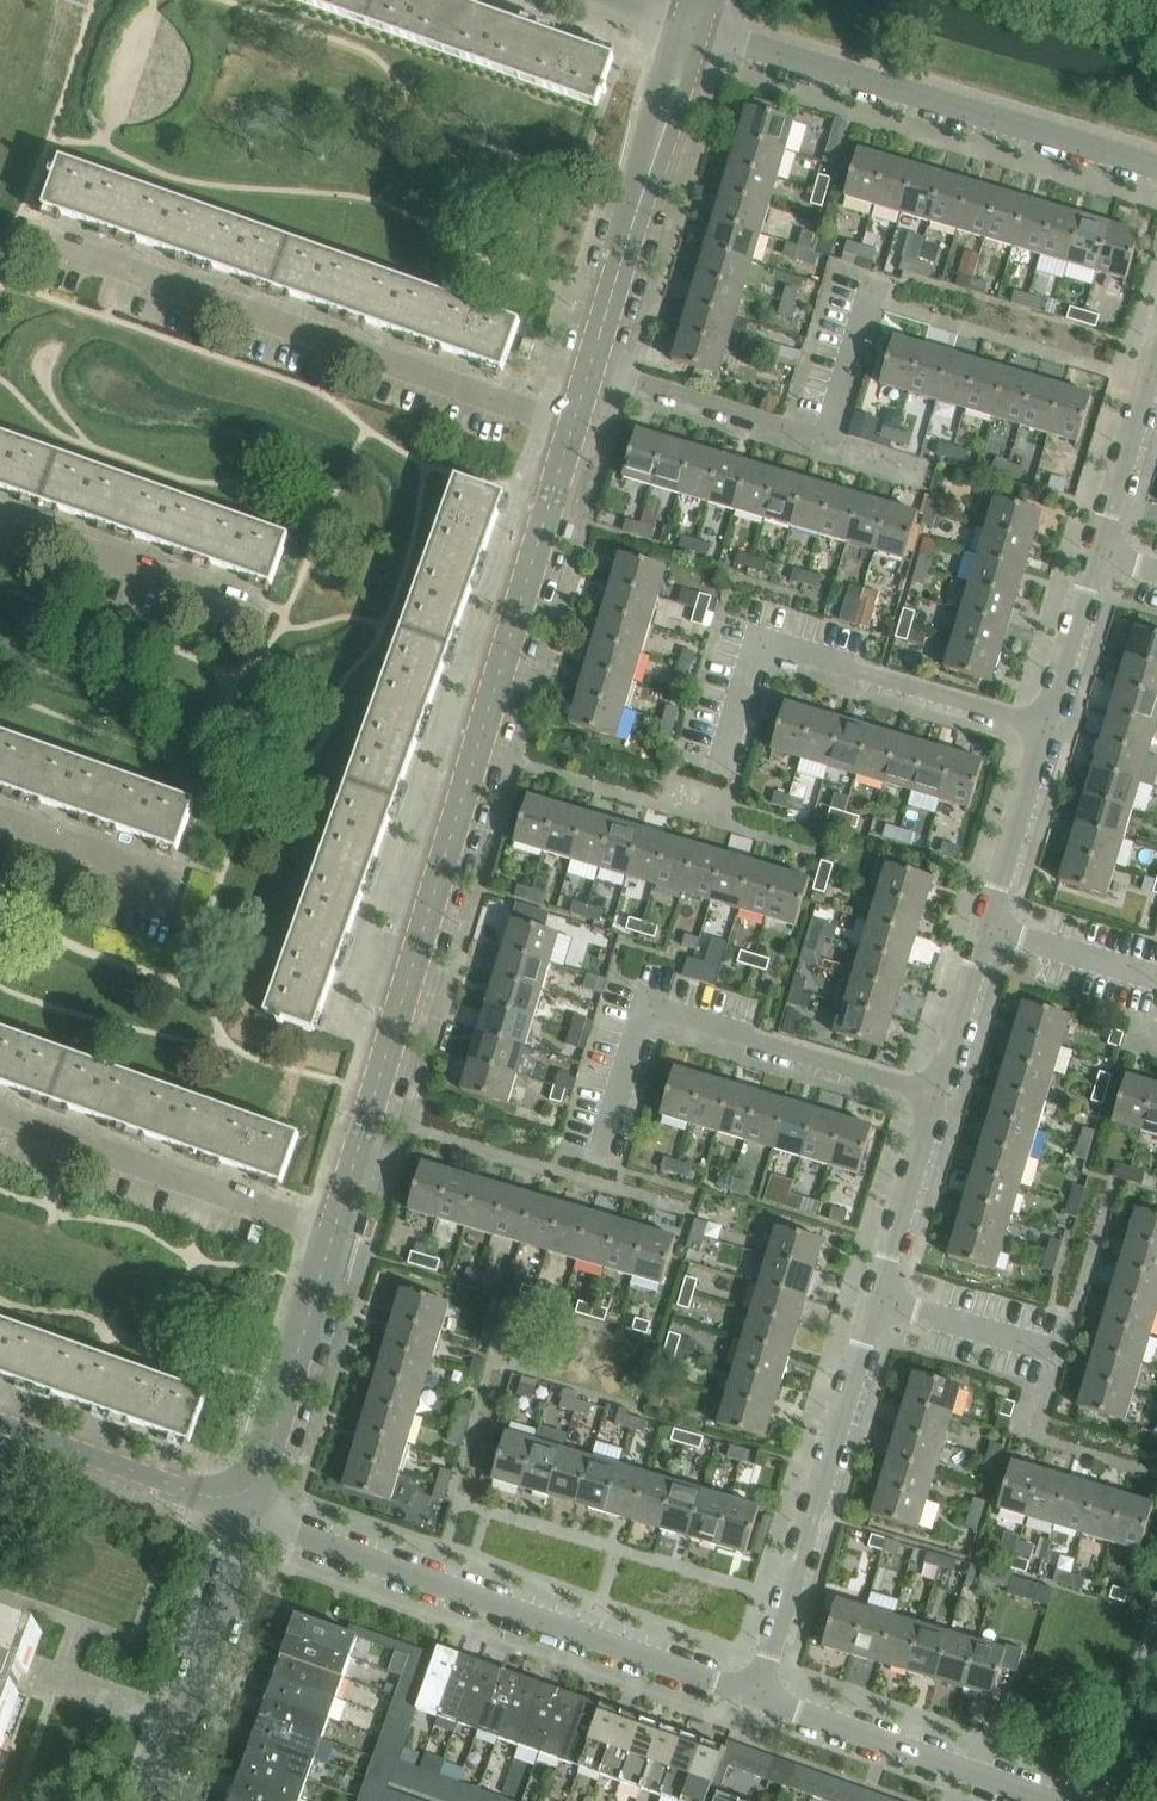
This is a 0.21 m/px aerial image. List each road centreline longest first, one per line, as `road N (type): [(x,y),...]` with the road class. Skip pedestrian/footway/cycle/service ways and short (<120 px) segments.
road 1 (residential): [(755,1696),(1156,354)]
road 2 (residential): [(335,1236),(568,436)]
road 3 (residential): [(568,436),(26,241)]
road 4 (residential): [(755,1696),(246,1516)]
road 5 (residential): [(1156,166),(691,26)]
road 6 (residential): [(568,436),(691,26)]
road 7 (residential): [(0,1117),(335,1236)]
road 8 (residential): [(1044,1800),(755,1696)]
road 9 (residential): [(152,1800),(246,1516)]
road 10 (residential): [(246,1516),(335,1236)]
road 11 (residential): [(241,608),(0,524)]
road 12 (residential): [(246,1516),(9,1429)]
road 13 (residential): [(164,881),(0,823)]

